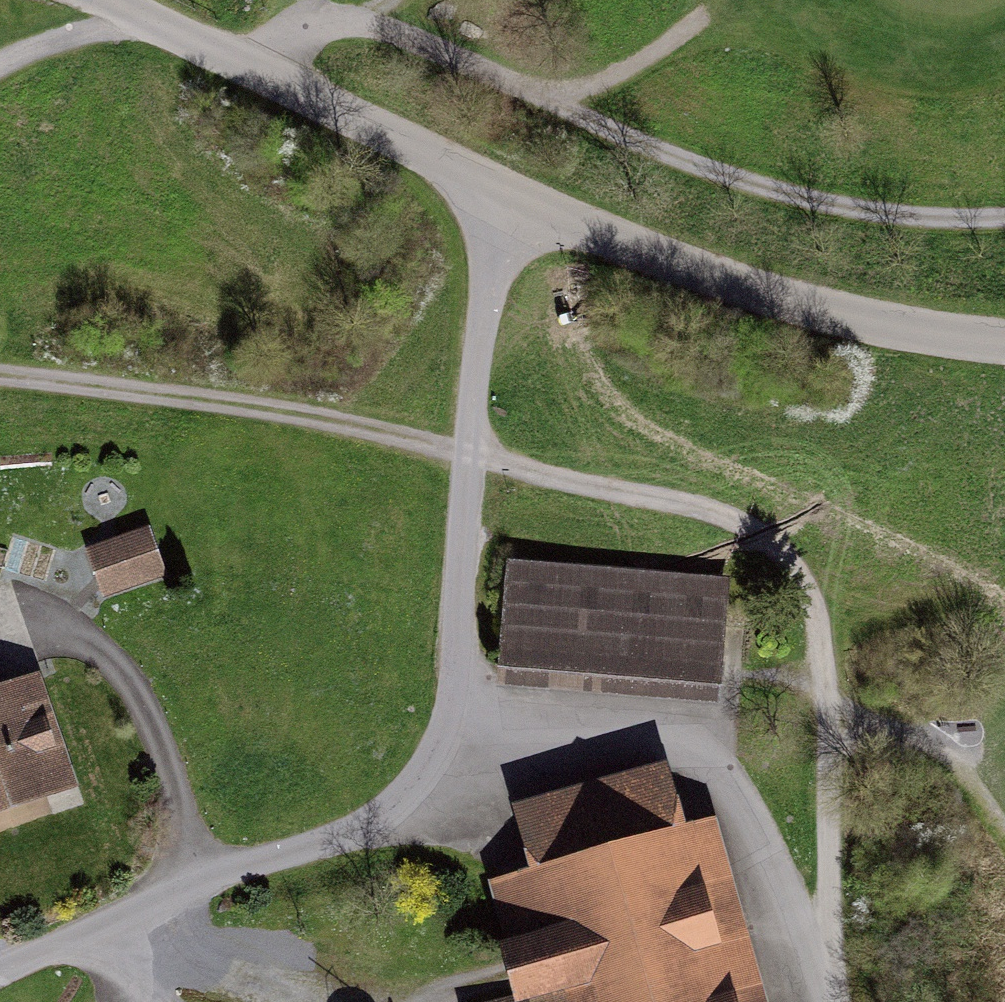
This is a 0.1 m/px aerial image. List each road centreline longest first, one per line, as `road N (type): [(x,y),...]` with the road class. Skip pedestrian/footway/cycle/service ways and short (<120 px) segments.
road 1 (track): [(0,968),(197,874),(381,823),(448,746),(457,447),(501,220)]
road 2 (track): [(1004,222),(882,220),(763,193),(599,134),(310,3),(262,15),(214,58)]
road 3 (track): [(501,220),(927,343),(1004,346)]
road 4 (track): [(448,746),(712,768),(775,890),(815,1001)]
road 5 (track): [(501,220),(113,0)]
road 6 (track): [(712,768),(723,695),(851,706),(954,753),(1004,835)]
road 7 (track): [(0,636),(14,632),(99,664),(148,719),(180,788),(197,874)]
road 8 (track): [(520,95),(678,0)]
road 9 (track): [(130,10),(0,52)]

